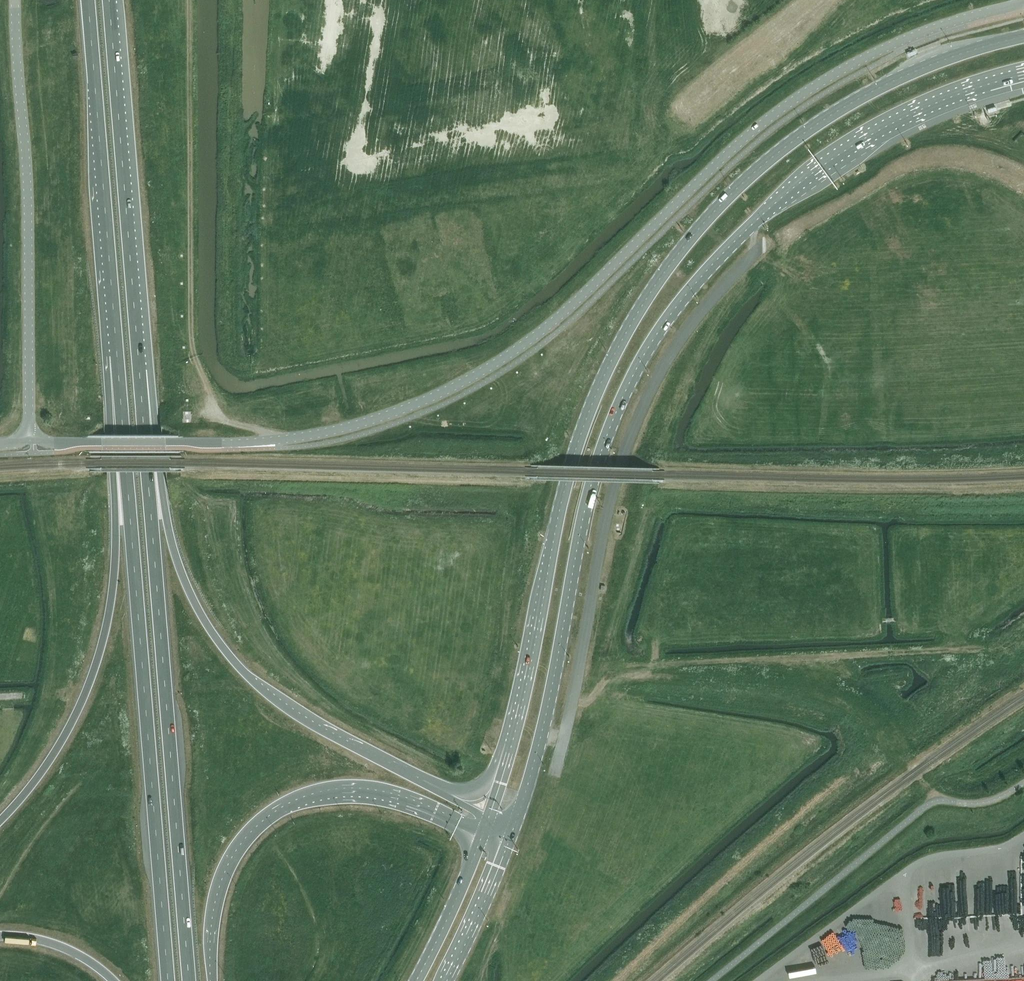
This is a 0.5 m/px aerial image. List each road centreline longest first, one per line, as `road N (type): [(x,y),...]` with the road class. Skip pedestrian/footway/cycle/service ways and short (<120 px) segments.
road 1 (tertiary): [(26,432),(55,443),(254,442),(412,406),(532,338),(738,144),(820,82),(927,31),(1023,2)]
road 2 (primary): [(511,836),(543,724),(590,489),(628,385),(670,315),(760,216),(837,156),(926,107),(1023,74)]
road 3 (primary): [(1023,37),(911,72),(797,138),(709,217),(646,300),(579,437),(510,750)]
road 4 (trunk): [(189,980),(134,312)]
road 5 (trunk): [(114,315),(168,980)]
road 6 (trunk): [(398,771),(293,713),(215,635),(172,548),(150,370),(134,312)]
road 7 (trunk): [(114,315),(106,357),(116,546),(103,645),(55,753),(0,821)]
road 8 (track): [(266,432),(216,419),(192,345),(189,0)]
road 9 (unclassified): [(15,0),(29,225),(26,432)]
road 10 (trunk): [(211,980),(212,919),(226,869),(249,834),(285,805),(372,793),(483,834)]
road 11 (trunk): [(88,0),(114,315)]
road 12 (trunk): [(134,312),(110,0)]
road 13 (trunk): [(483,834),(416,980)]
road 14 (trunk): [(447,980),(511,836)]
road 15 (trunk): [(510,750),(474,793),(398,771)]
road 16 (trunk): [(0,936),(62,946),(115,980)]

